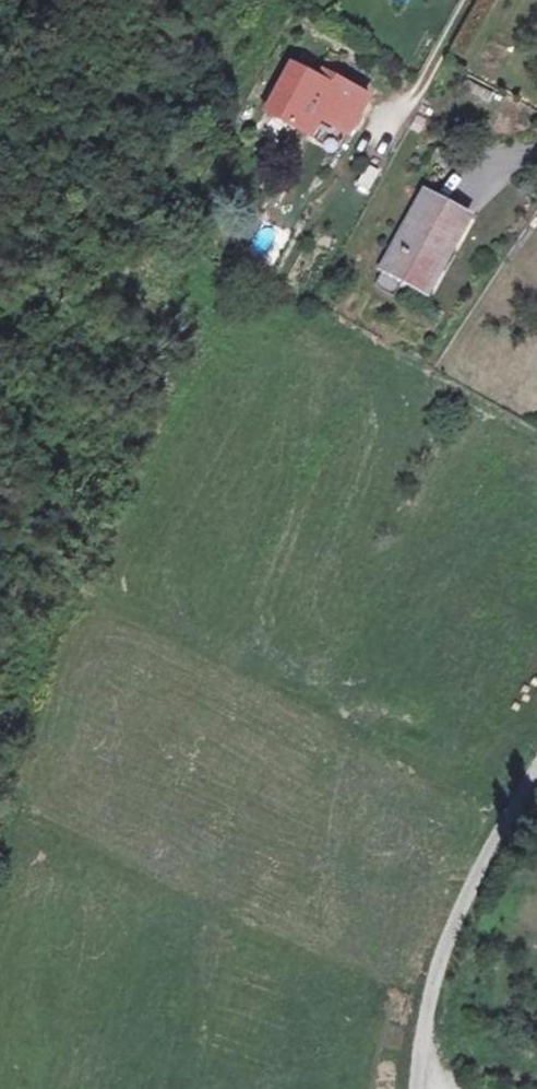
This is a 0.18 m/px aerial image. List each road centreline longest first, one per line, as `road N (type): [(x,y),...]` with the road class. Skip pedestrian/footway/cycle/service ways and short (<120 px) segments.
road 1 (unclassified): [(536,772),(499,837),(432,992),(418,1088)]

